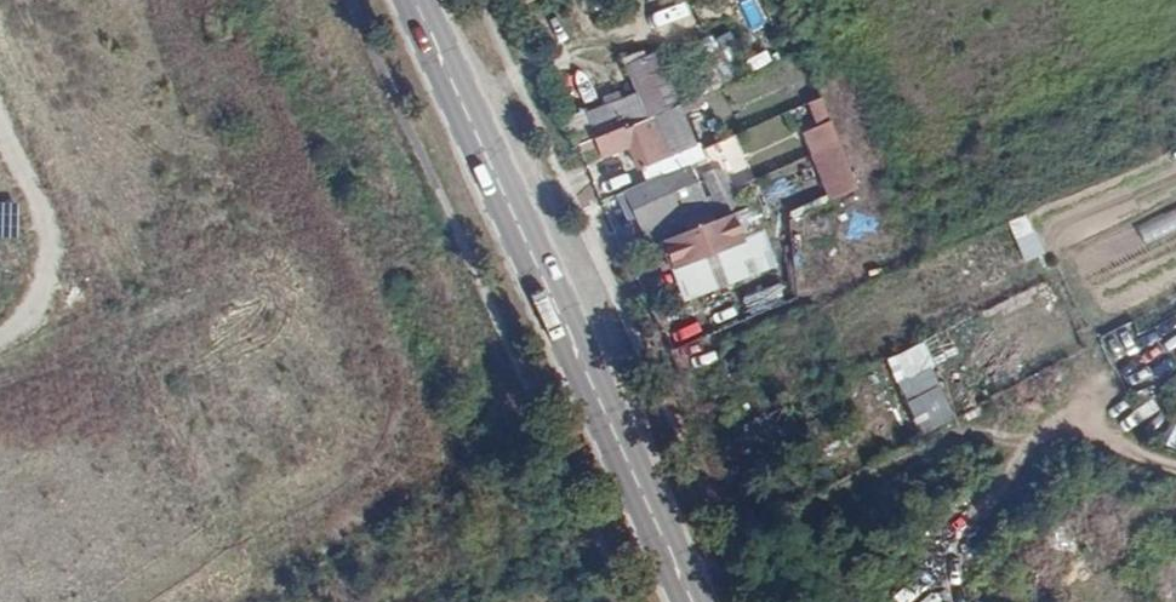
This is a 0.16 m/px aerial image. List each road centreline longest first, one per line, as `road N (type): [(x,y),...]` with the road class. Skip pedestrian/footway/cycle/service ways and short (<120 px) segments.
road 1 (primary): [(413,0),(691,601)]
road 2 (primary): [(368,0),(562,422)]
road 3 (primary): [(610,395),(429,0)]

